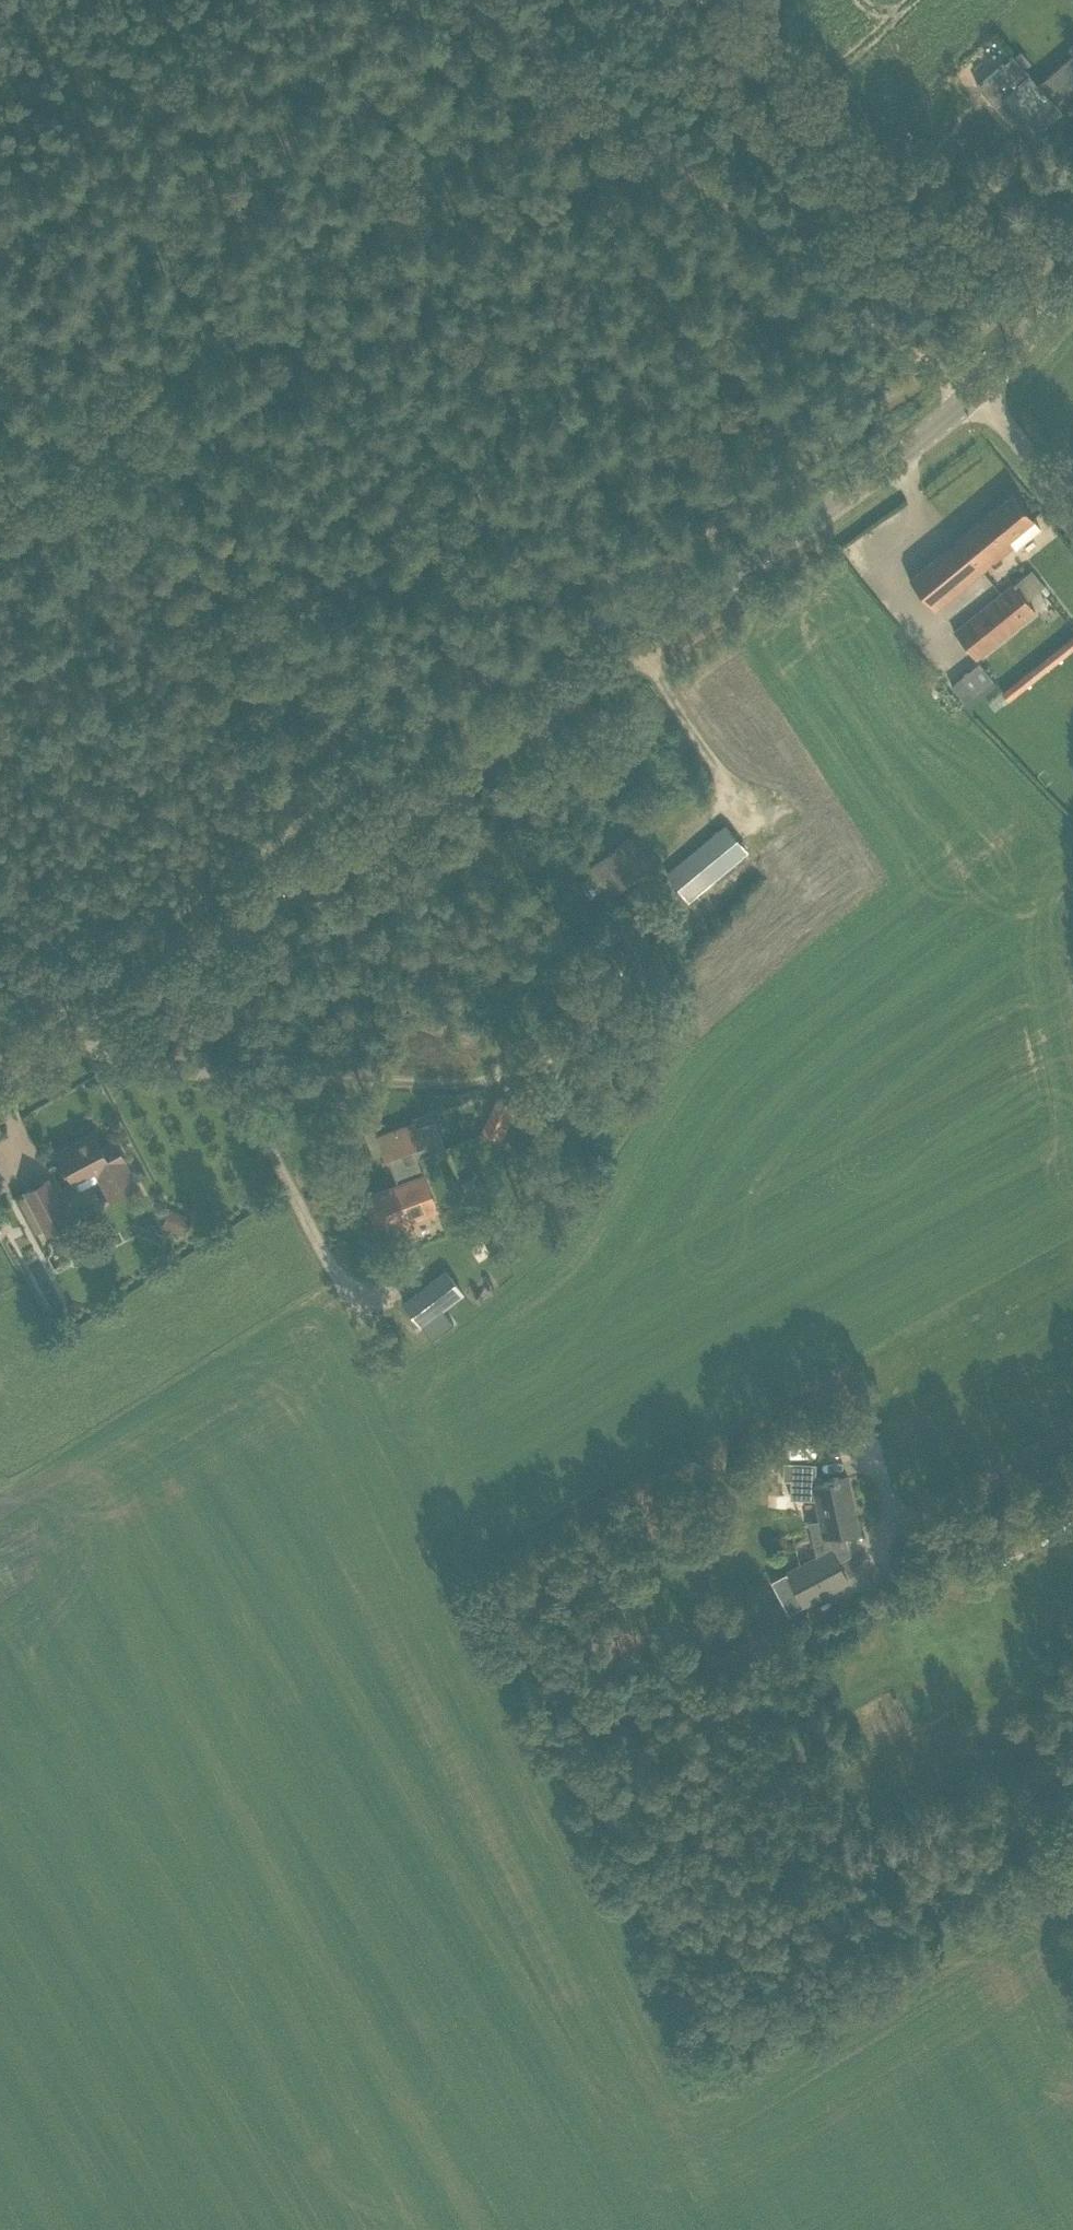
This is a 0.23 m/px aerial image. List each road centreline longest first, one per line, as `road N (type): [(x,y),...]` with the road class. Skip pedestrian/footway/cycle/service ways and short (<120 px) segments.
road 1 (tertiary): [(0,1094),(983,399)]
road 2 (track): [(567,72),(65,461),(0,364)]
road 3 (track): [(567,72),(944,376)]
road 4 (unclassified): [(1072,523),(983,399)]
road 5 (tertiary): [(983,399),(1072,295)]

